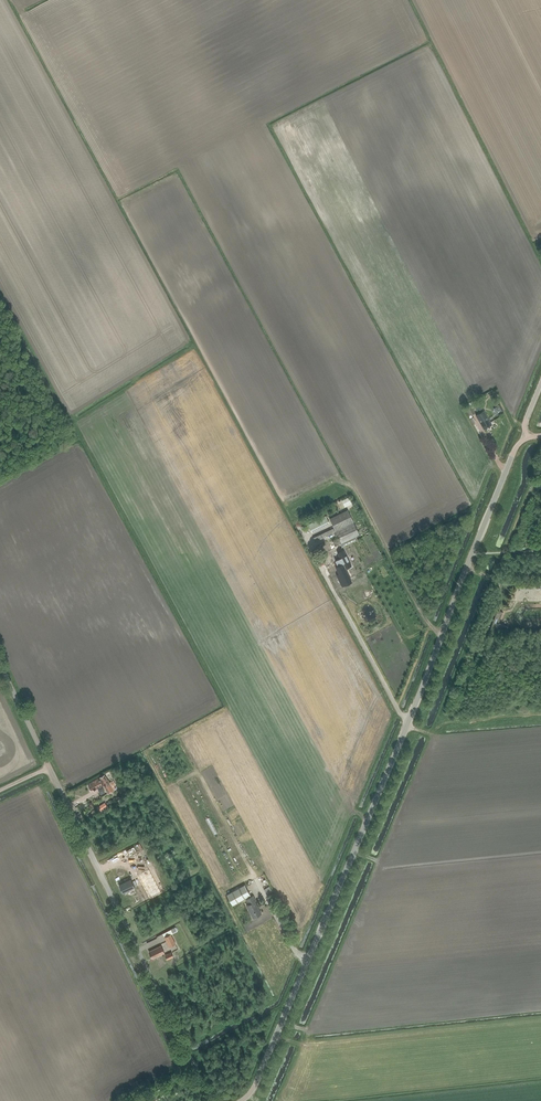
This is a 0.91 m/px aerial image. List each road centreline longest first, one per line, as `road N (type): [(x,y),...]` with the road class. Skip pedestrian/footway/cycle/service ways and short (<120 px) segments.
road 1 (unclassified): [(242,1100),(526,438)]
road 2 (track): [(302,533),(23,17)]
road 3 (unclassified): [(213,1100),(0,668)]

